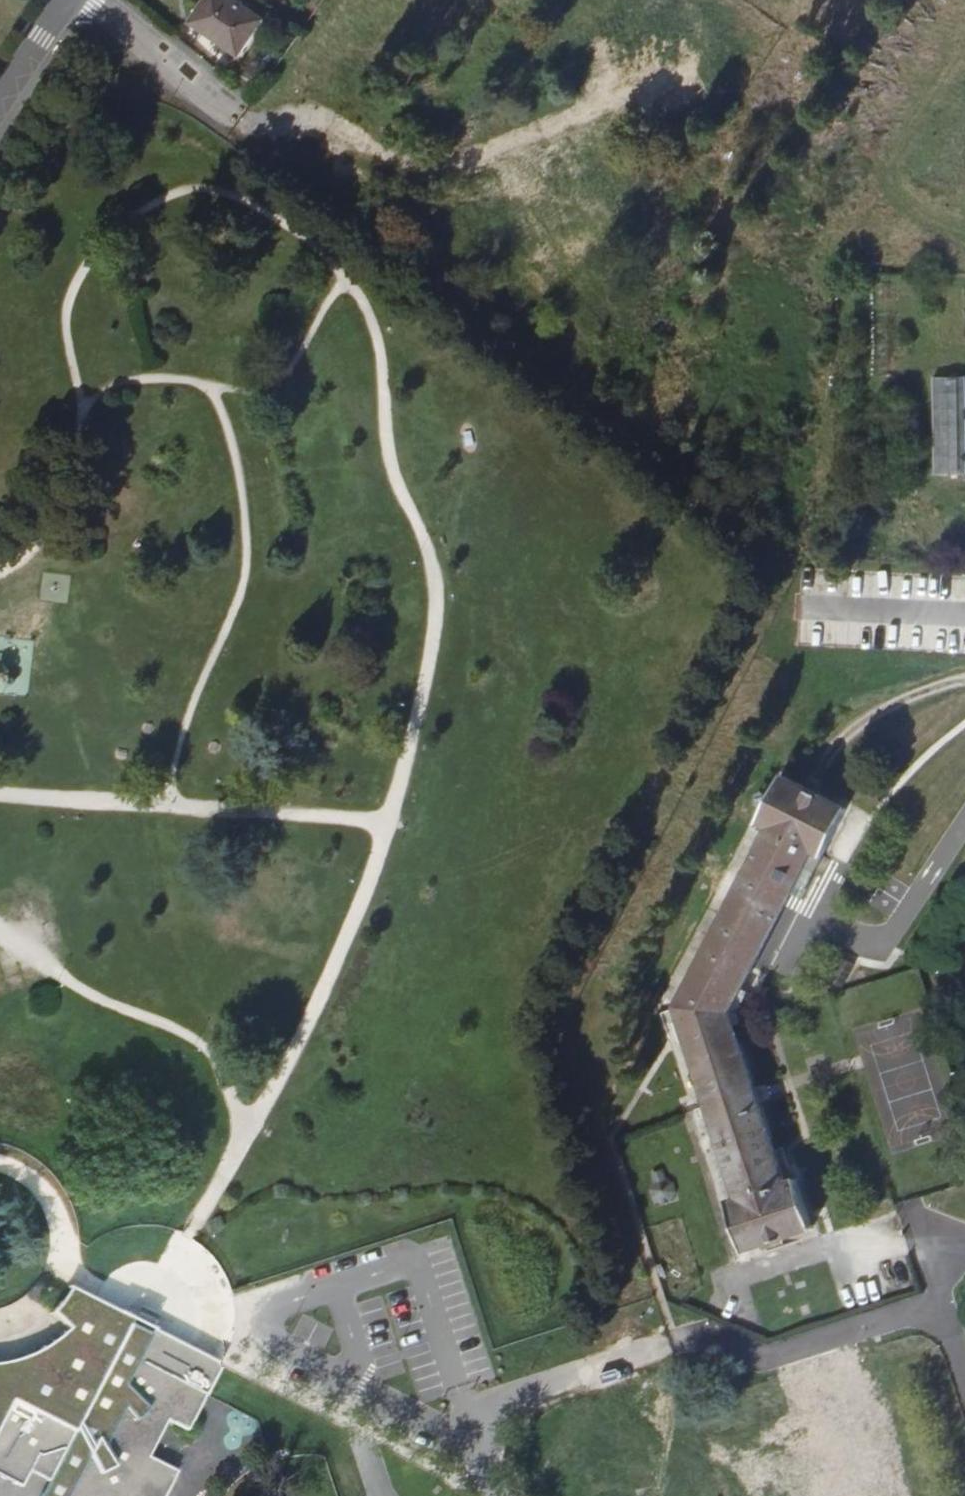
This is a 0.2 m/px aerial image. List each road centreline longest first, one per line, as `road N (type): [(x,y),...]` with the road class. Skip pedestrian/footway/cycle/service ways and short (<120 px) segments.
road 1 (unclassified): [(66,0),(0,101)]

